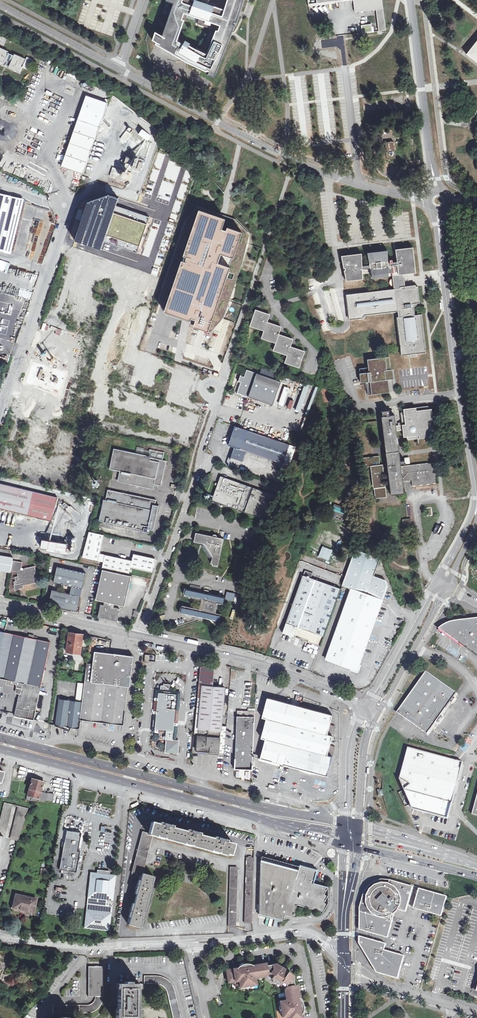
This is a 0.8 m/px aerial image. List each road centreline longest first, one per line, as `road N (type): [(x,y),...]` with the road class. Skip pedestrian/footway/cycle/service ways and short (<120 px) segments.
road 1 (secondary): [(345,824),(0,737)]
road 2 (tertiary): [(119,68),(285,155),(427,200)]
road 3 (secondary): [(0,750),(270,823)]
road 4 (tertiary): [(440,245),(476,496)]
road 5 (unclassified): [(138,638),(214,399)]
road 6 (unclassified): [(364,710),(265,667),(138,638)]
road 7 (unclassified): [(0,406),(68,216),(63,203)]
road 8 (residential): [(0,937),(87,946),(192,943)]
road 9 (residential): [(192,943),(300,931),(345,957)]
road 10 (unclassified): [(411,0),(430,155)]
road 11 (tertiary): [(438,584),(364,710)]
road 12 (unclassified): [(138,638),(0,608)]
road 13 (tertiary): [(0,4),(119,68)]
road 14 (secondary): [(357,846),(476,878)]
road 15 (residential): [(453,1006),(380,986),(345,957)]

